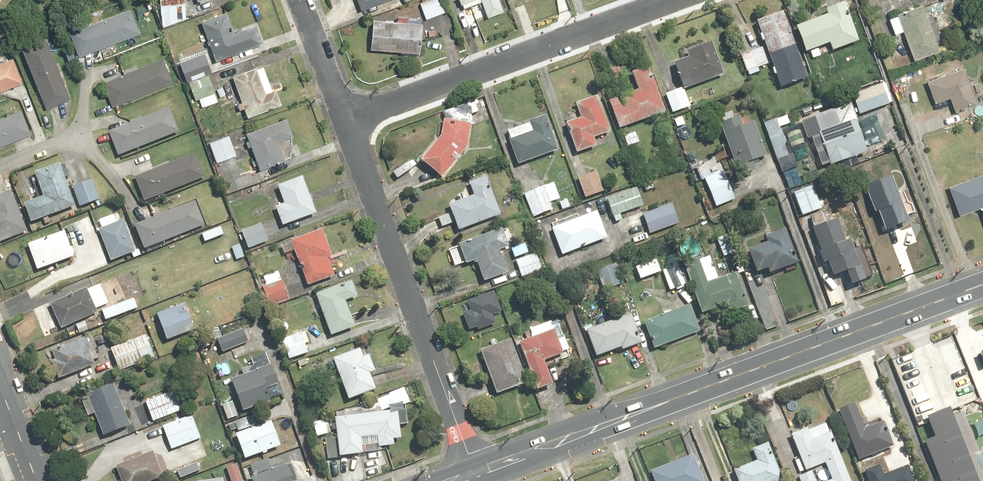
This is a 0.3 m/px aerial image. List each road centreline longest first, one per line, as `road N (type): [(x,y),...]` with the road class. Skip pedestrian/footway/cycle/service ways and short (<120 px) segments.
road 1 (residential): [(475,473),(347,121)]
road 2 (residential): [(672,0),(347,121)]
road 3 (secondary): [(698,389),(982,282)]
road 4 (secondary): [(698,389),(475,473)]
road 5 (residential): [(347,121),(302,0)]

